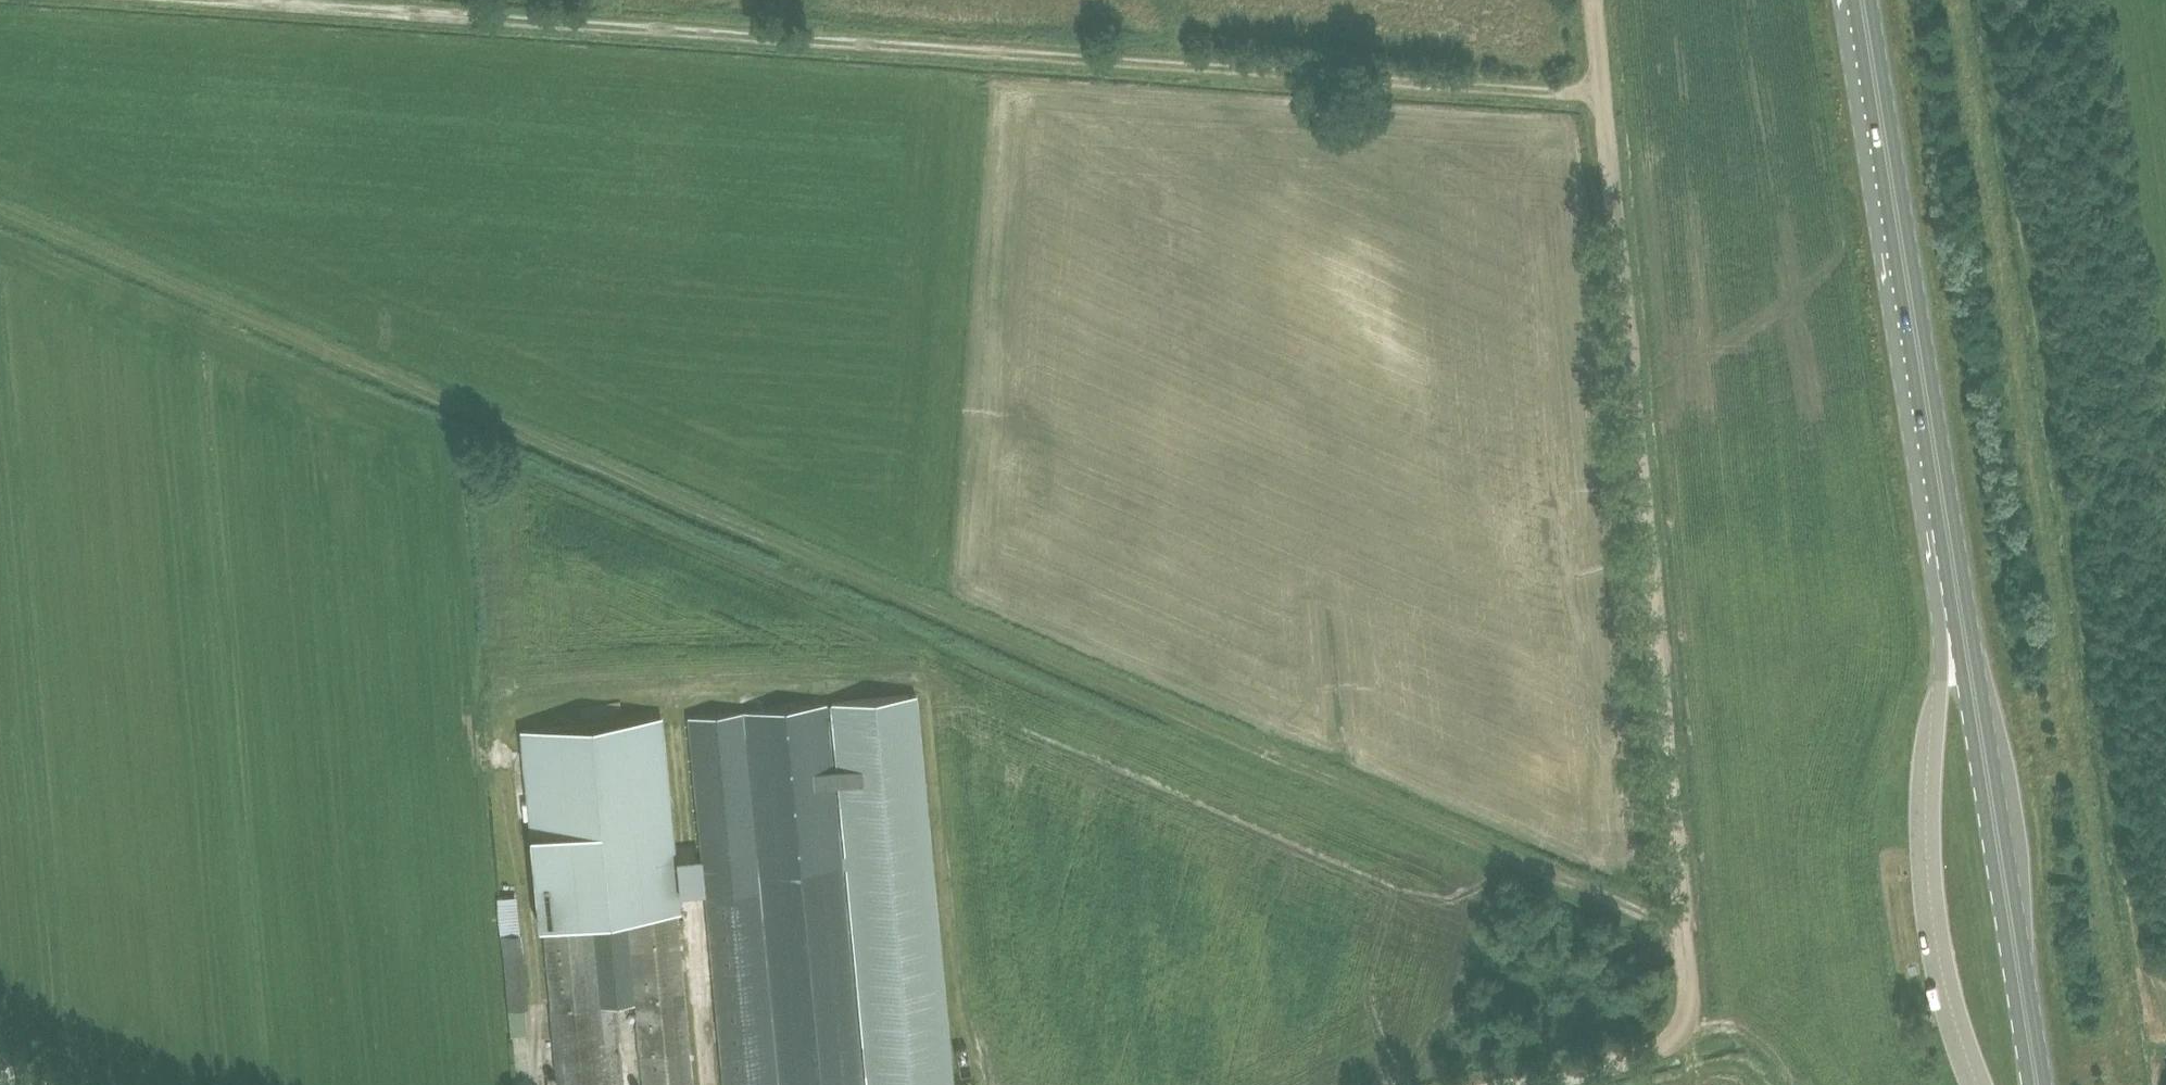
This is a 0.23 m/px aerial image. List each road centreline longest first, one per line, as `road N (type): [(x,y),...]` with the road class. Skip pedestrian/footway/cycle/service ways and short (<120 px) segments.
road 1 (track): [(0,210),(1682,935)]
road 2 (track): [(199,0),(1602,93)]
road 3 (track): [(1523,1084),(1641,1056),(1678,1033),(1689,1001),(1593,0)]
road 4 (primary): [(2037,1084),(1863,0)]
road 5 (residential): [(490,69),(484,176),(470,234),(347,582),(312,723),(294,911)]
road 6 (residential): [(0,37),(490,69)]
road 7 (unclassified): [(294,911),(224,1084)]

